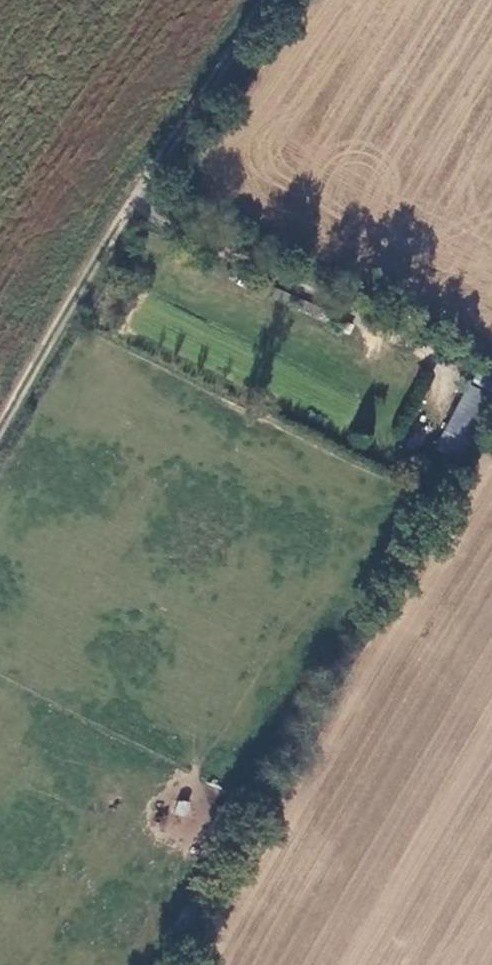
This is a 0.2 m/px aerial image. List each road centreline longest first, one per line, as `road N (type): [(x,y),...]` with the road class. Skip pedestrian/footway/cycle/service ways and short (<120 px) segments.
road 1 (track): [(268,0),(0,447)]

